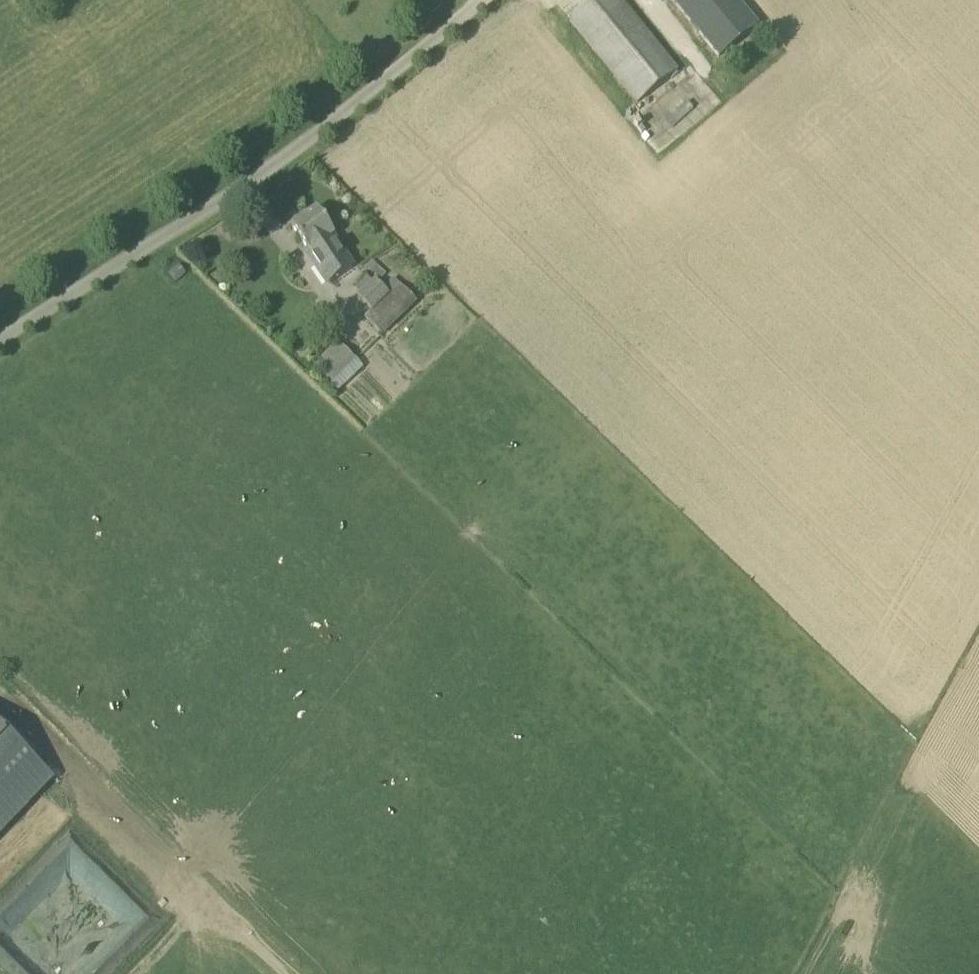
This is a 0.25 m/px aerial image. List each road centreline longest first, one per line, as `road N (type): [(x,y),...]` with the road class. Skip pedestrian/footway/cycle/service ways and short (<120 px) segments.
road 1 (unclassified): [(0,346),(345,117),(486,0)]

